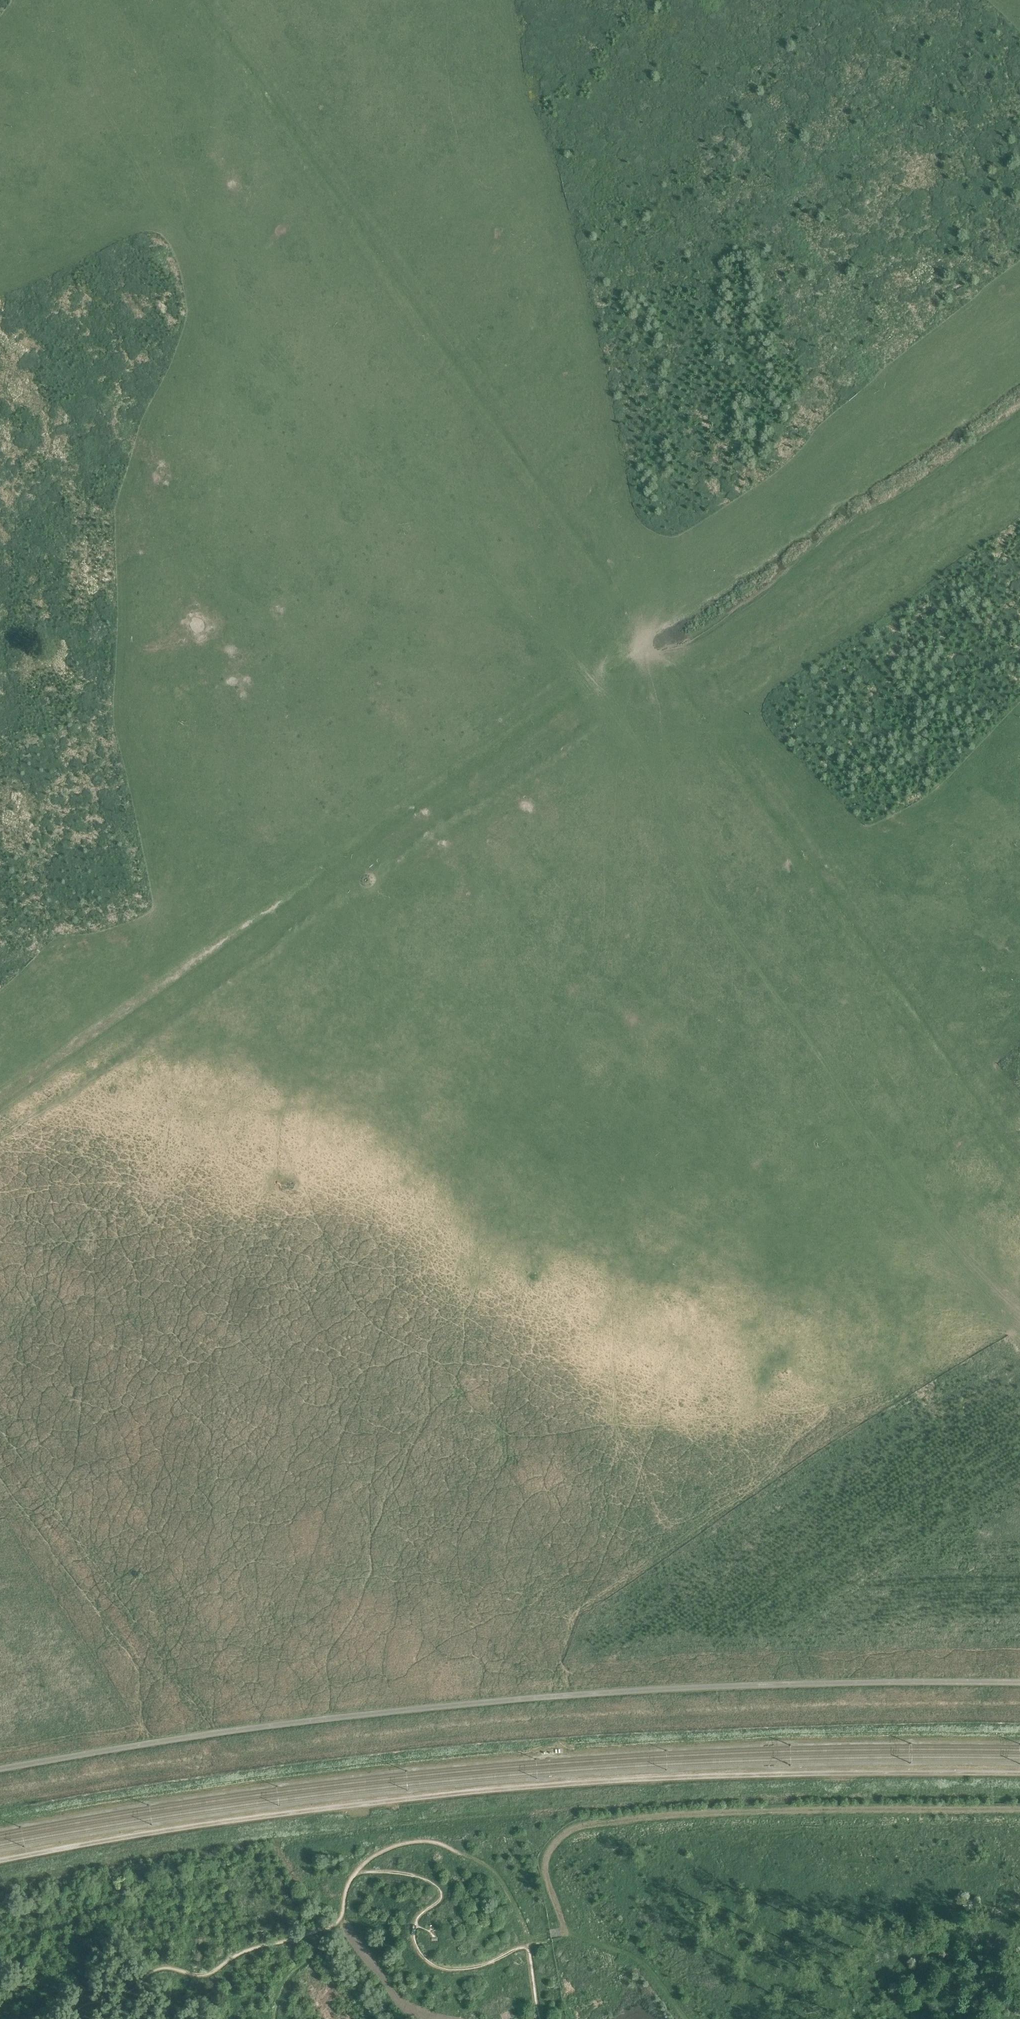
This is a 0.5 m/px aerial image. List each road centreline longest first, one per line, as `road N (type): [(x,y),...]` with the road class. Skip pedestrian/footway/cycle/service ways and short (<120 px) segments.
road 1 (track): [(0,1860),(279,1814),(571,1783),(1019,1775)]

